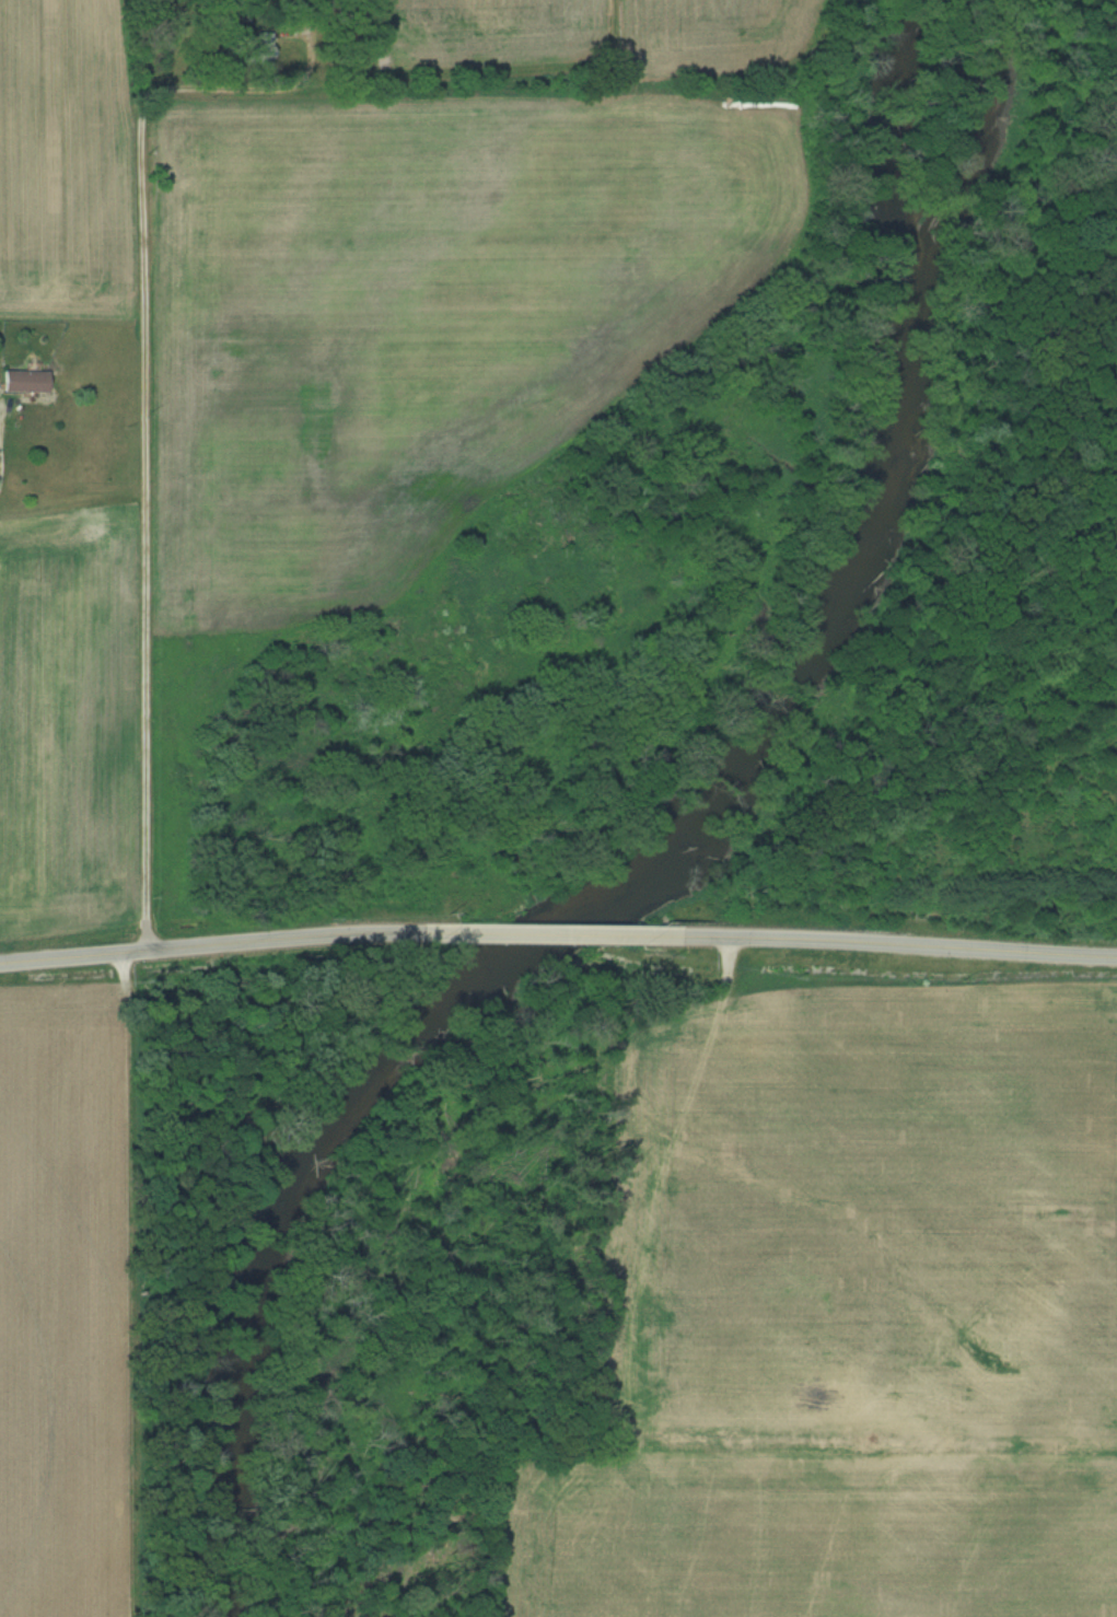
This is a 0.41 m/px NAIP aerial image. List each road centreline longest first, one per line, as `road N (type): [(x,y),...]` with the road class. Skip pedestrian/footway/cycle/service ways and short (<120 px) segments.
road 1 (tertiary): [(0,969),(164,962),(362,903),(435,892),(482,906),(589,965),(635,976),(1116,958)]

